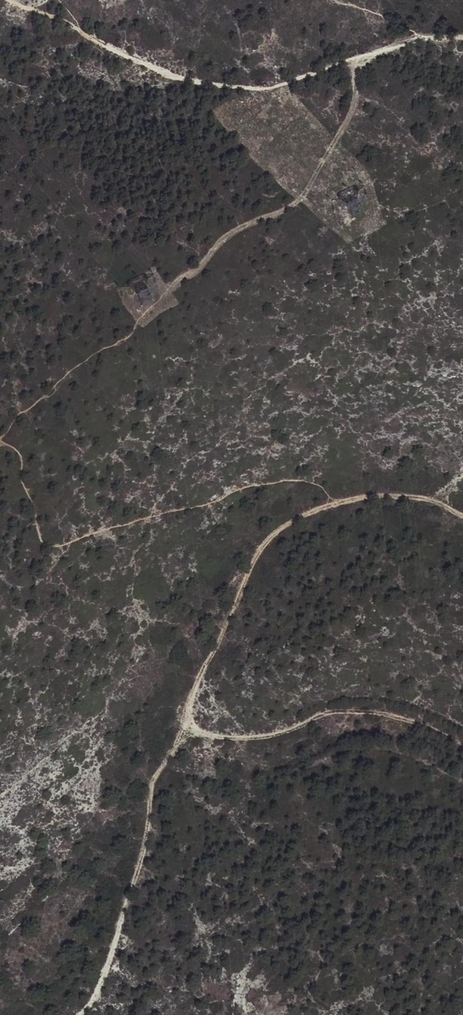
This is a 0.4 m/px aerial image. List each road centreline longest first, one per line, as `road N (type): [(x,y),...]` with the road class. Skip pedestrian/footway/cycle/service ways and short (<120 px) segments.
road 1 (track): [(462,747),(380,710),(329,710),(282,732),(210,736),(189,723),(189,706),(241,585),(278,527),(358,495),(414,495),(462,517)]
road 2 (track): [(118,53),(165,75),(263,89),(386,48),(462,39)]
road 3 (track): [(357,58),(344,122),(303,197),(250,226),(161,297)]
road 4 (track): [(189,723),(148,784),(143,851),(100,987),(81,1014)]

